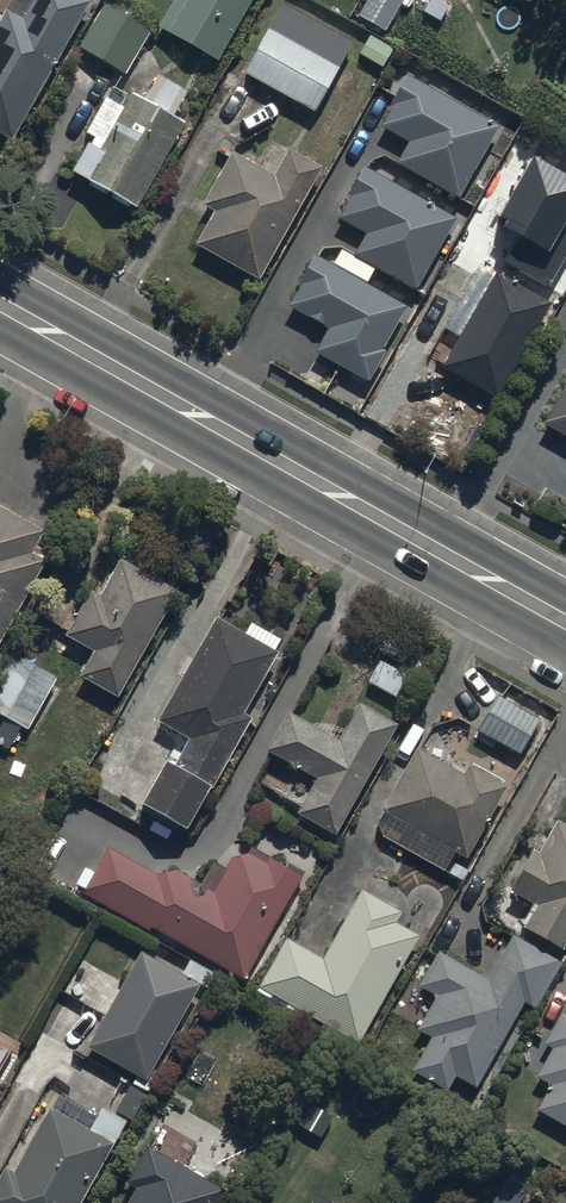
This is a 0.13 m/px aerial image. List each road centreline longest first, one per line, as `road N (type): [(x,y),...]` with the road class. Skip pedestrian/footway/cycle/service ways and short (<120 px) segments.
road 1 (secondary): [(565,626),(0,304)]

